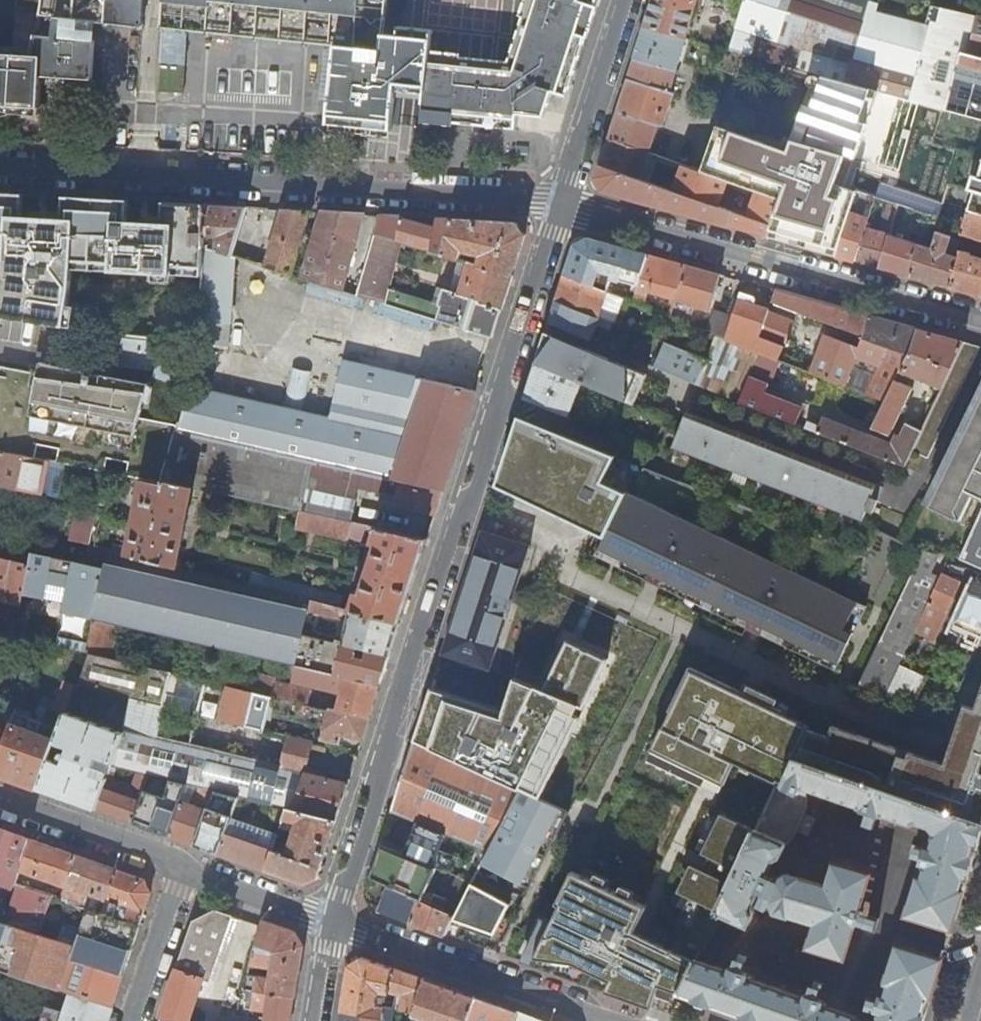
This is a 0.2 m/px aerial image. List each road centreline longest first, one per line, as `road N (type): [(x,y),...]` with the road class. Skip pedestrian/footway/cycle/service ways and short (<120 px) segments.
road 1 (residential): [(334,921),(564,200)]
road 2 (residential): [(0,168),(564,200)]
road 3 (residential): [(564,200),(980,322)]
road 4 (residential): [(609,1020),(334,921)]
road 5 (residential): [(564,200),(627,0)]
road 6 (residential): [(183,868),(0,806)]
road 7 (residential): [(130,1020),(183,868)]
road 8 (residential): [(334,921),(183,868)]

